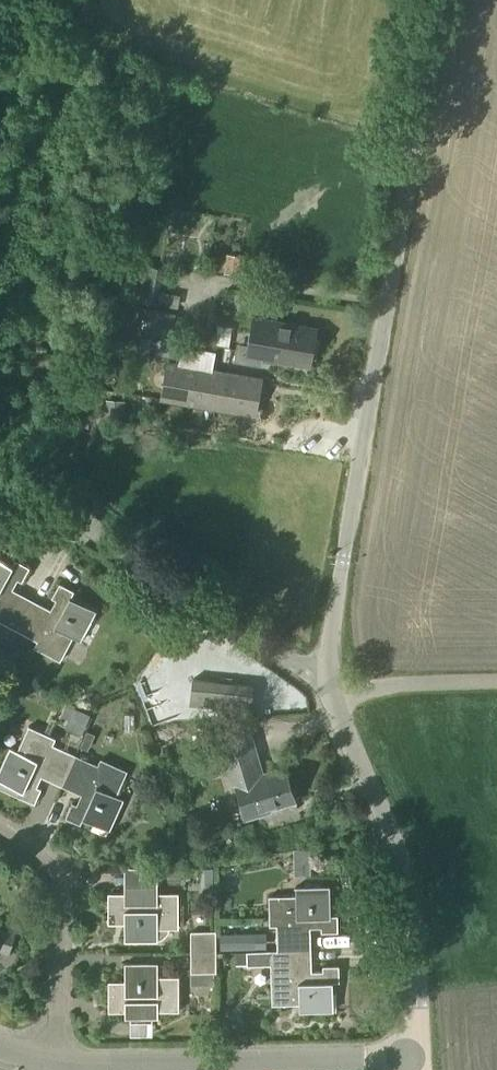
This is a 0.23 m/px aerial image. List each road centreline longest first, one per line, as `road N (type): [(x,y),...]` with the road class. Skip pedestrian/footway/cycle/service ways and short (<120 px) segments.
road 1 (unclassified): [(341,559),(438,0)]
road 2 (residential): [(420,1060),(408,880),(332,707),(329,683)]
road 3 (residential): [(420,1060),(56,1068)]
road 4 (residential): [(329,683),(97,531),(70,528)]
road 5 (residential): [(0,830),(44,854),(58,889),(56,1068)]
road 6 (residential): [(329,683),(341,559)]

